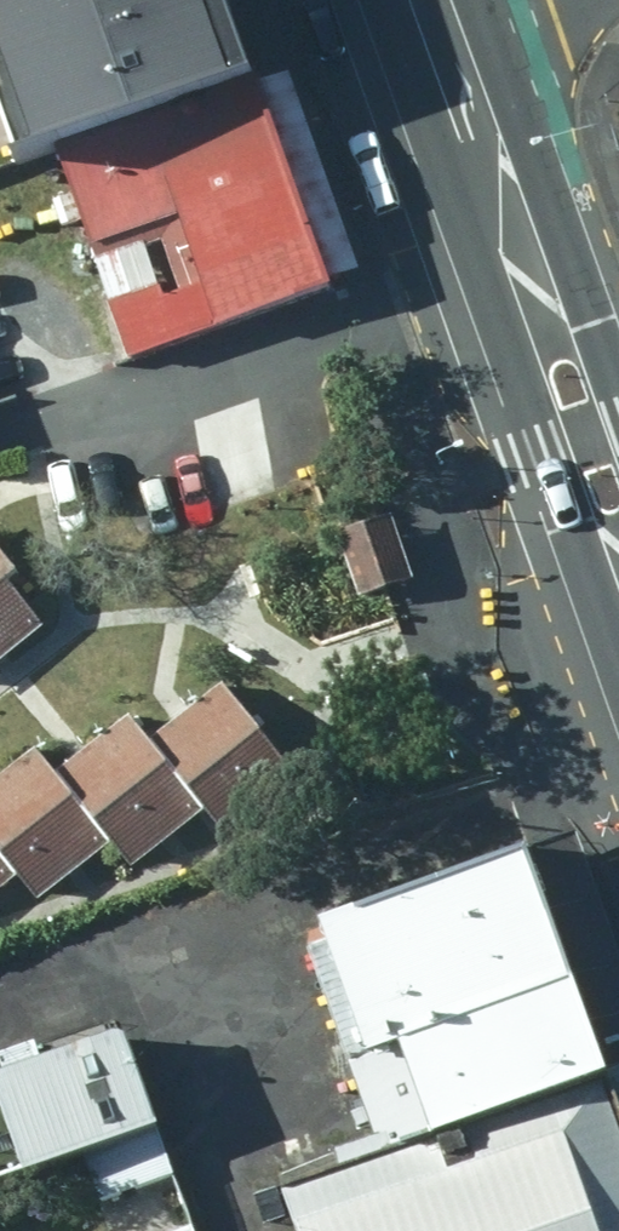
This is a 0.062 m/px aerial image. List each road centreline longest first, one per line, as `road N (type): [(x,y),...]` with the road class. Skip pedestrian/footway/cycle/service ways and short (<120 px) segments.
road 1 (primary): [(435,26),(618,531)]

